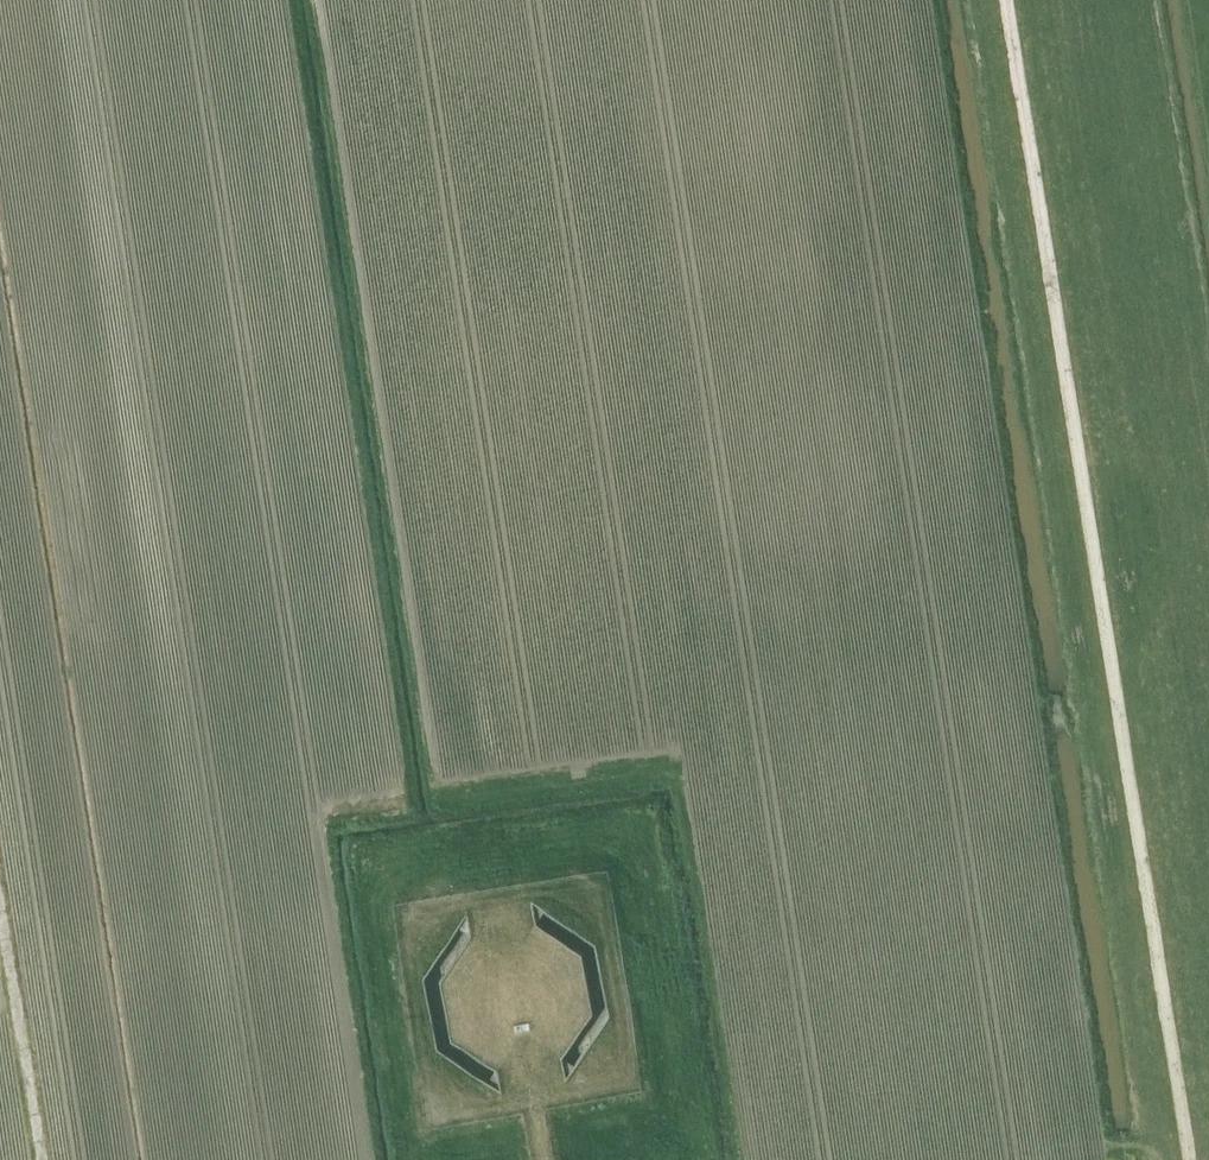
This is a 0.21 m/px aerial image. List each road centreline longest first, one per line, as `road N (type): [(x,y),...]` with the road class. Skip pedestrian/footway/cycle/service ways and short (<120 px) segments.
road 1 (track): [(1193,1159),(1005,0)]
road 2 (track): [(43,1159),(0,922)]

